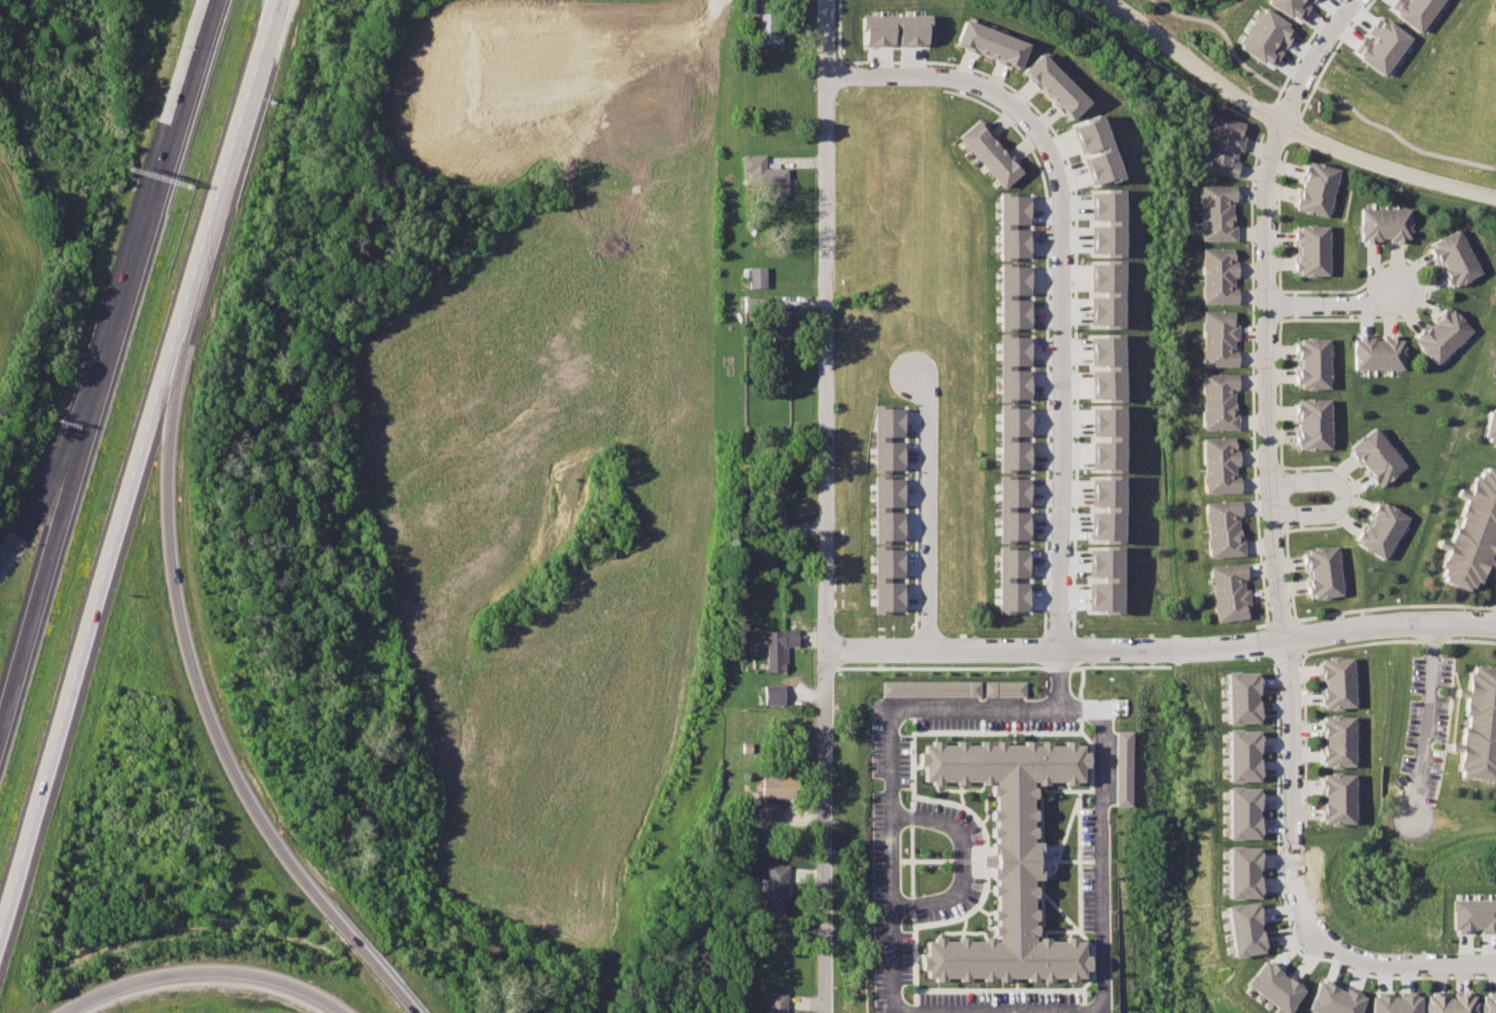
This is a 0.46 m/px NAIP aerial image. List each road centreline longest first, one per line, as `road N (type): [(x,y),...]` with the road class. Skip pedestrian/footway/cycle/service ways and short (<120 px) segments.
road 1 (residential): [(823,1012),(825,0)]
road 2 (residential): [(1061,651),(1060,258),(1047,150),(1014,107),(960,78),(826,73)]
road 3 (motorway): [(414,1012),(264,827),(197,685),(168,564),(173,340)]
road 4 (residential): [(1281,639),(1266,455),(1265,193),(1282,125),(1315,53),(1358,0)]
road 5 (motorway): [(0,926),(173,340)]
road 6 (motorway): [(213,0),(85,447)]
road 7 (residential): [(822,652),(1281,639)]
road 8 (residential): [(1114,0),(1202,77),(1282,125),(1365,162),(1495,196)]
road 9 (motorway): [(173,340),(272,0)]
road 10 (residential): [(1318,940),(1288,879),(1281,639)]
road 11 (motorway): [(55,1012),(123,983),(206,970),(293,988),(345,1012)]
road 12 (motorway): [(85,447),(0,730)]
road 13 (residential): [(929,652),(928,392),(910,367)]
road 14 (residential): [(1281,639),(1423,621),(1495,627)]
road 15 (residential): [(1495,963),(1355,953),(1318,940)]
road 16 (residential): [(1270,516),(1328,514),(1345,498),(1332,479),(1267,482)]
road 17 (motorway): [(85,447),(0,564)]
road 18 (residential): [(1401,294),(1376,305),(1265,307)]

